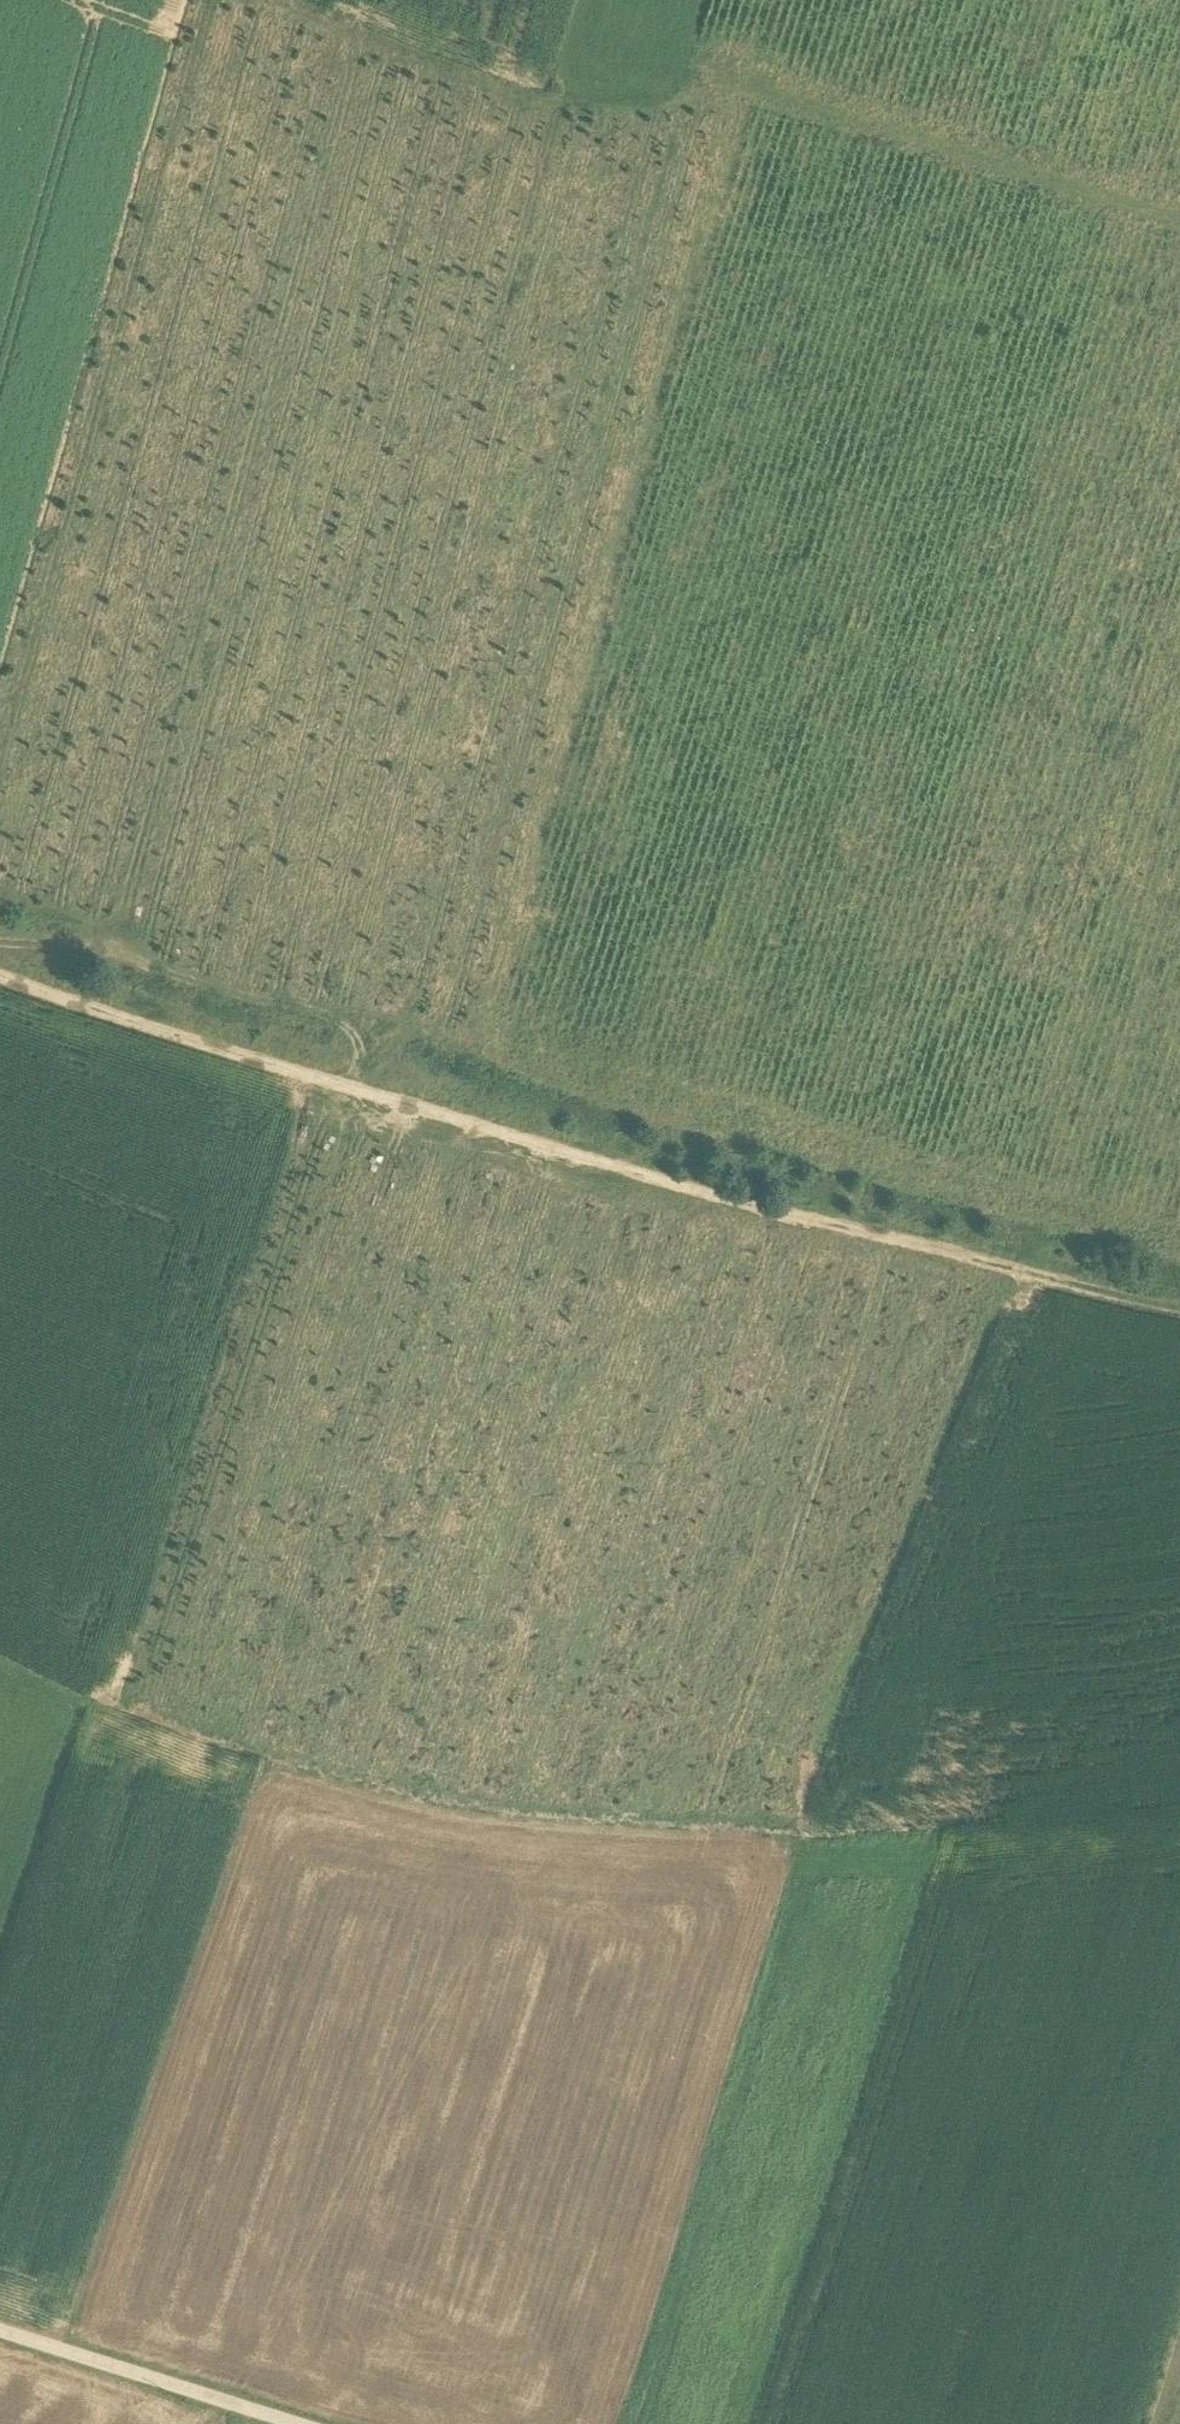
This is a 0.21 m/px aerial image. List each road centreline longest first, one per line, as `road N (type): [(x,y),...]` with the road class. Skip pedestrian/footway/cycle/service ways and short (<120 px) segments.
road 1 (track): [(1179,1303),(354,1090),(0,973)]
road 2 (unclassified): [(0,2321),(319,2423)]

